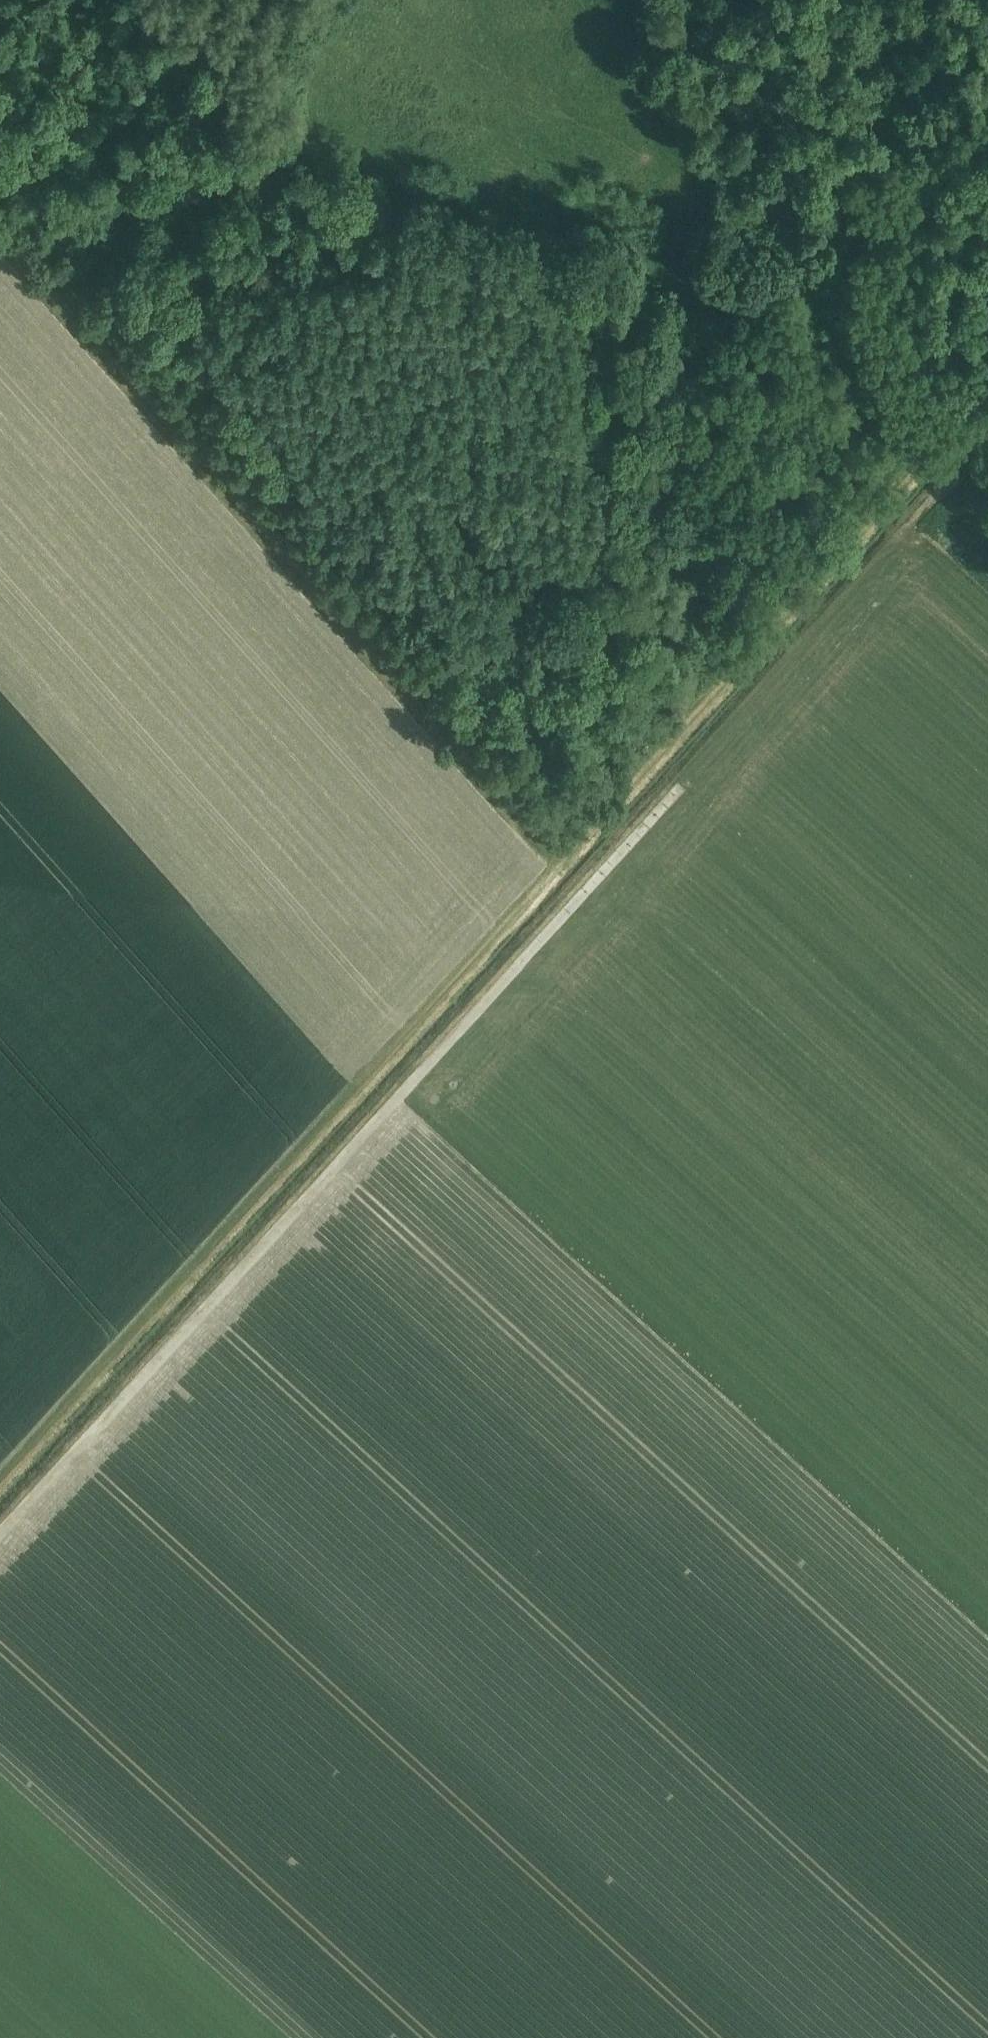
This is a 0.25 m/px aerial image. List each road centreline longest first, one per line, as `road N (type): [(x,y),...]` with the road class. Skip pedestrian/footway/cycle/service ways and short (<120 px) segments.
road 1 (track): [(987,460),(936,412),(905,355),(884,280),(883,231),(916,155),(987,111)]

